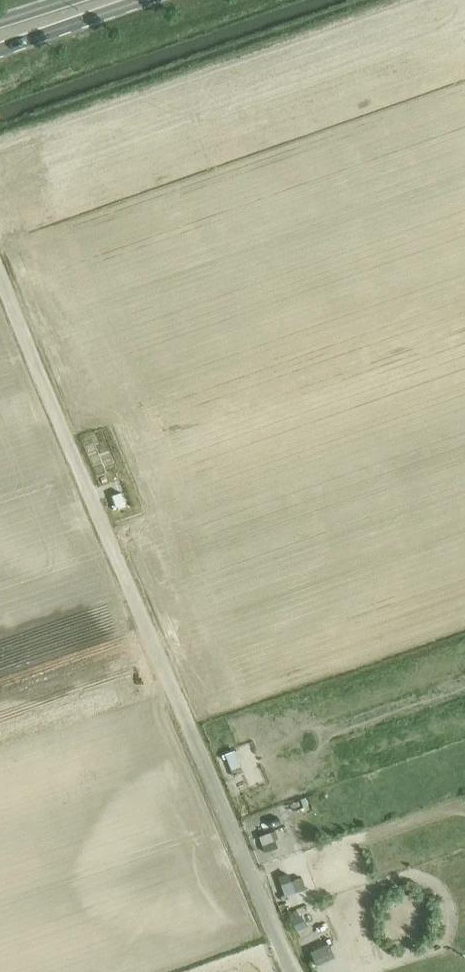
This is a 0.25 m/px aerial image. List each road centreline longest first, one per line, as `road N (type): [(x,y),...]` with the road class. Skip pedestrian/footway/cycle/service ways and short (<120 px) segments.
road 1 (track): [(291,971),(0,280)]
road 2 (secondary): [(0,49),(142,0)]

